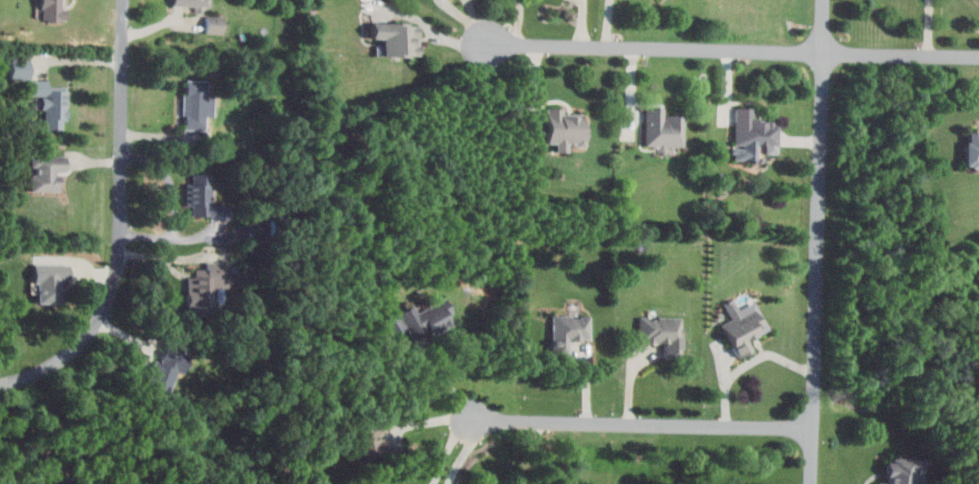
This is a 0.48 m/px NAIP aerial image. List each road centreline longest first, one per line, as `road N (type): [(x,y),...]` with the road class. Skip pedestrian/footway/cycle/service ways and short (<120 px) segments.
road 1 (residential): [(978,57),(486,46)]
road 2 (residential): [(826,0),(813,483)]
road 3 (residential): [(0,384),(81,344),(103,316),(120,236),(126,0)]
road 4 (residential): [(815,428),(475,424)]

